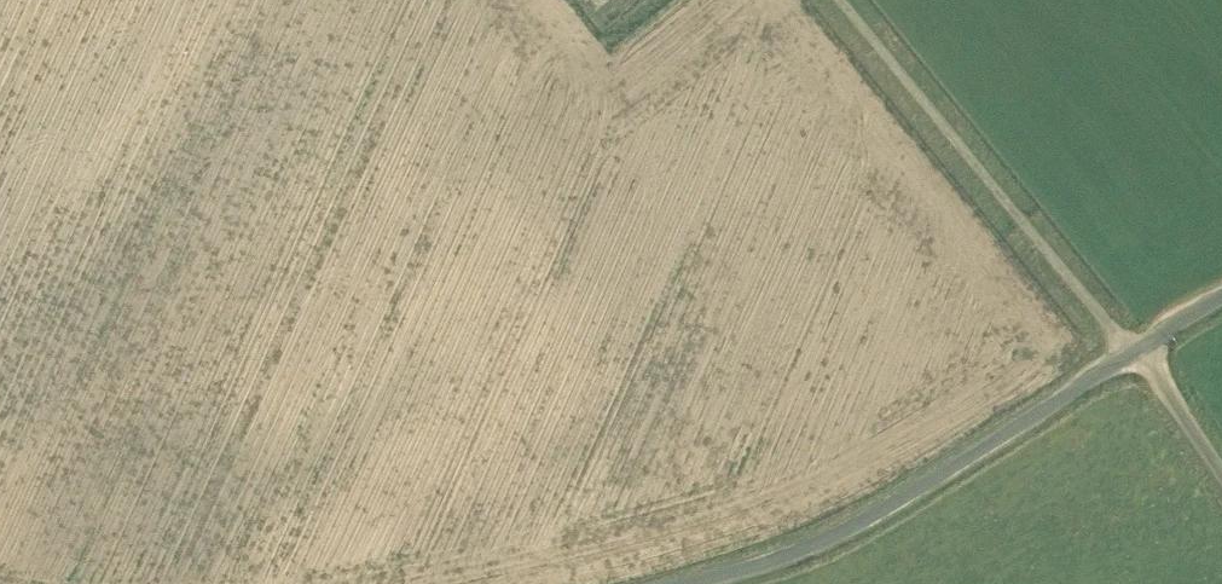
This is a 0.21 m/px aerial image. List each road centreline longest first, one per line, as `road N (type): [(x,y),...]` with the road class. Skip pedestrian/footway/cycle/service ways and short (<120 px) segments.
road 1 (unclassified): [(677,583),(813,546),(1133,350)]
road 2 (unclassified): [(1133,350),(841,0)]
road 3 (unclassified): [(1221,473),(1133,350)]

